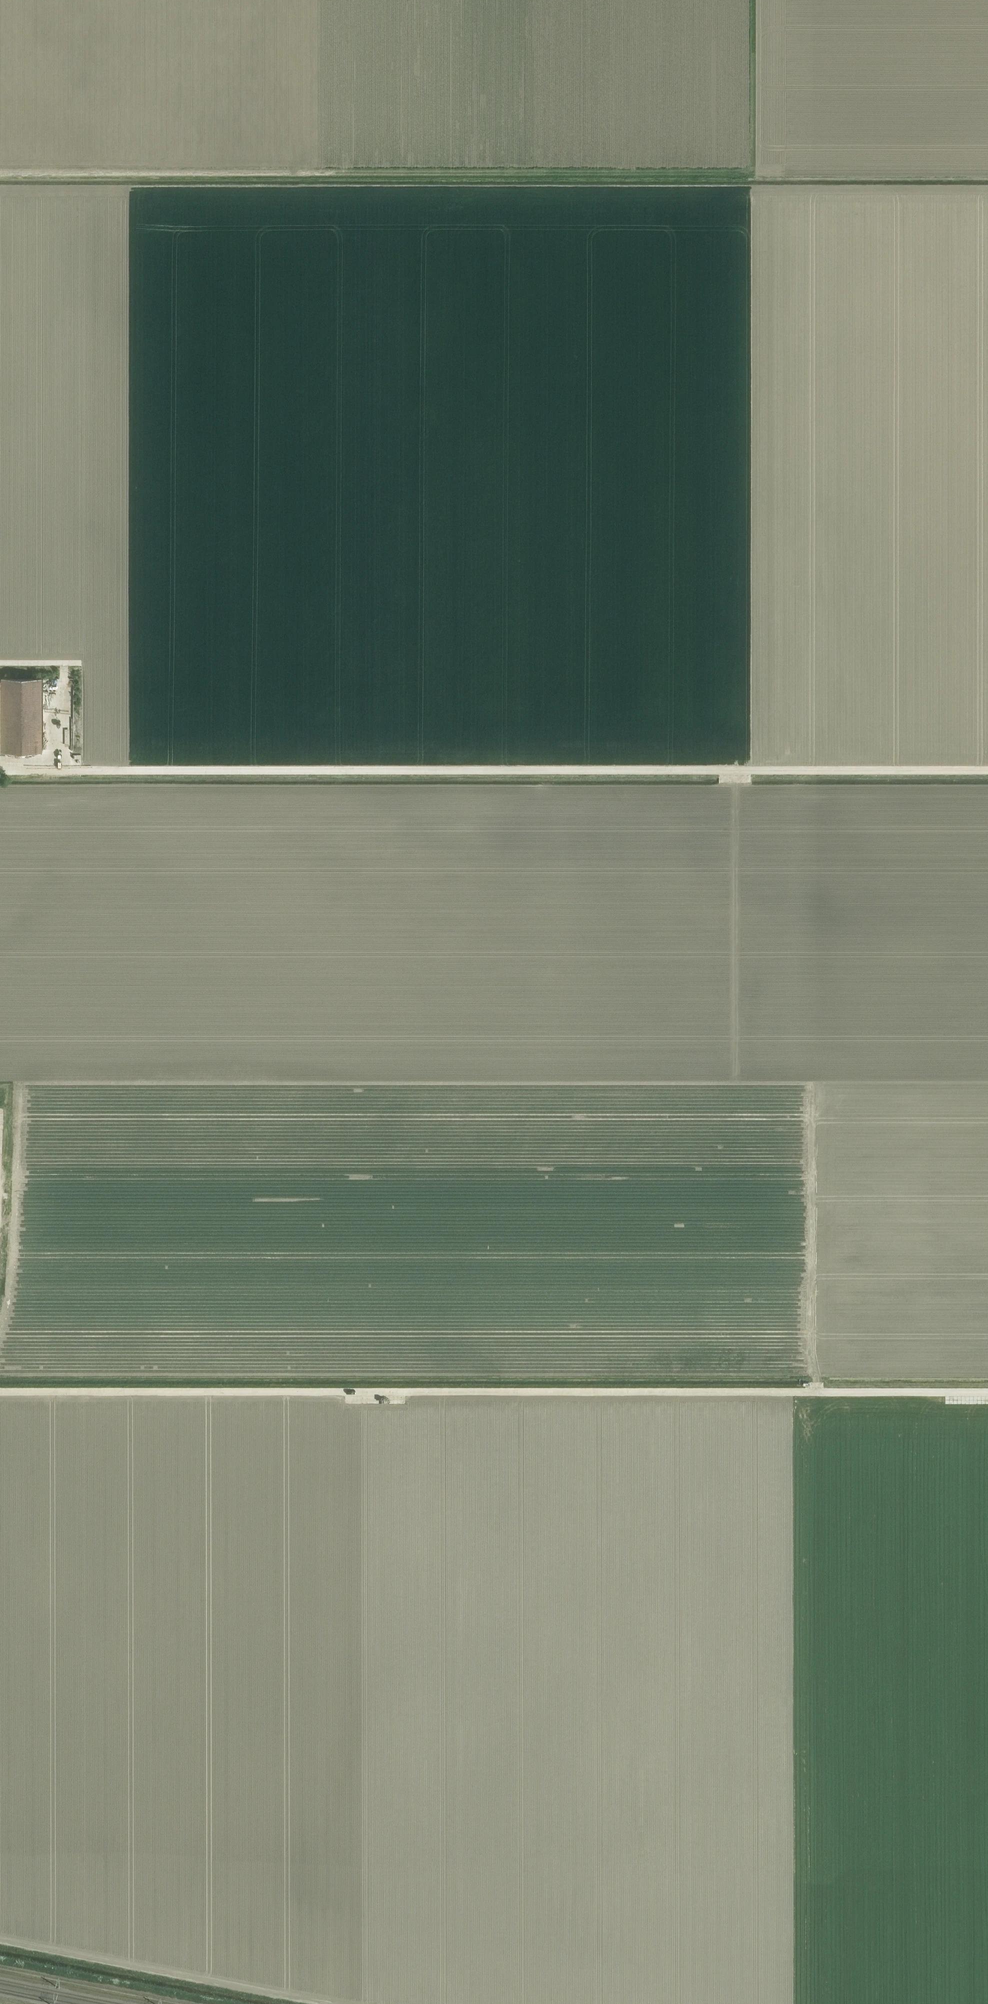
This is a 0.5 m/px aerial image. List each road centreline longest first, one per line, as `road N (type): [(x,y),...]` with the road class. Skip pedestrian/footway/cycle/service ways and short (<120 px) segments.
road 1 (track): [(14,770),(987,770)]
road 2 (track): [(185,2003),(0,1967)]

